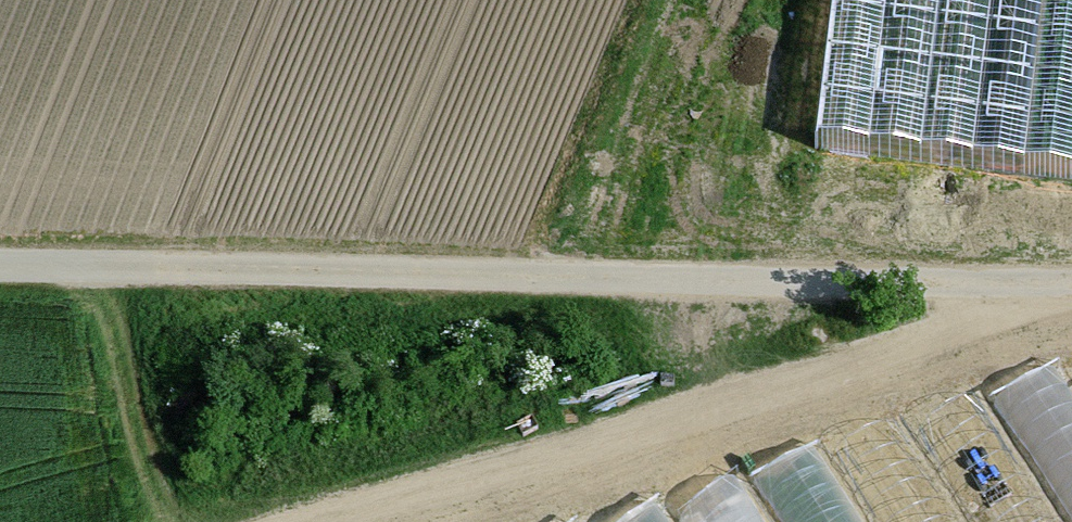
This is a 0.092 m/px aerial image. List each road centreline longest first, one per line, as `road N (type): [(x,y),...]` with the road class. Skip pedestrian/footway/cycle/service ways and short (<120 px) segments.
road 1 (track): [(0,261),(534,265),(1071,283)]
road 2 (track): [(323,521),(911,343),(1038,284)]

